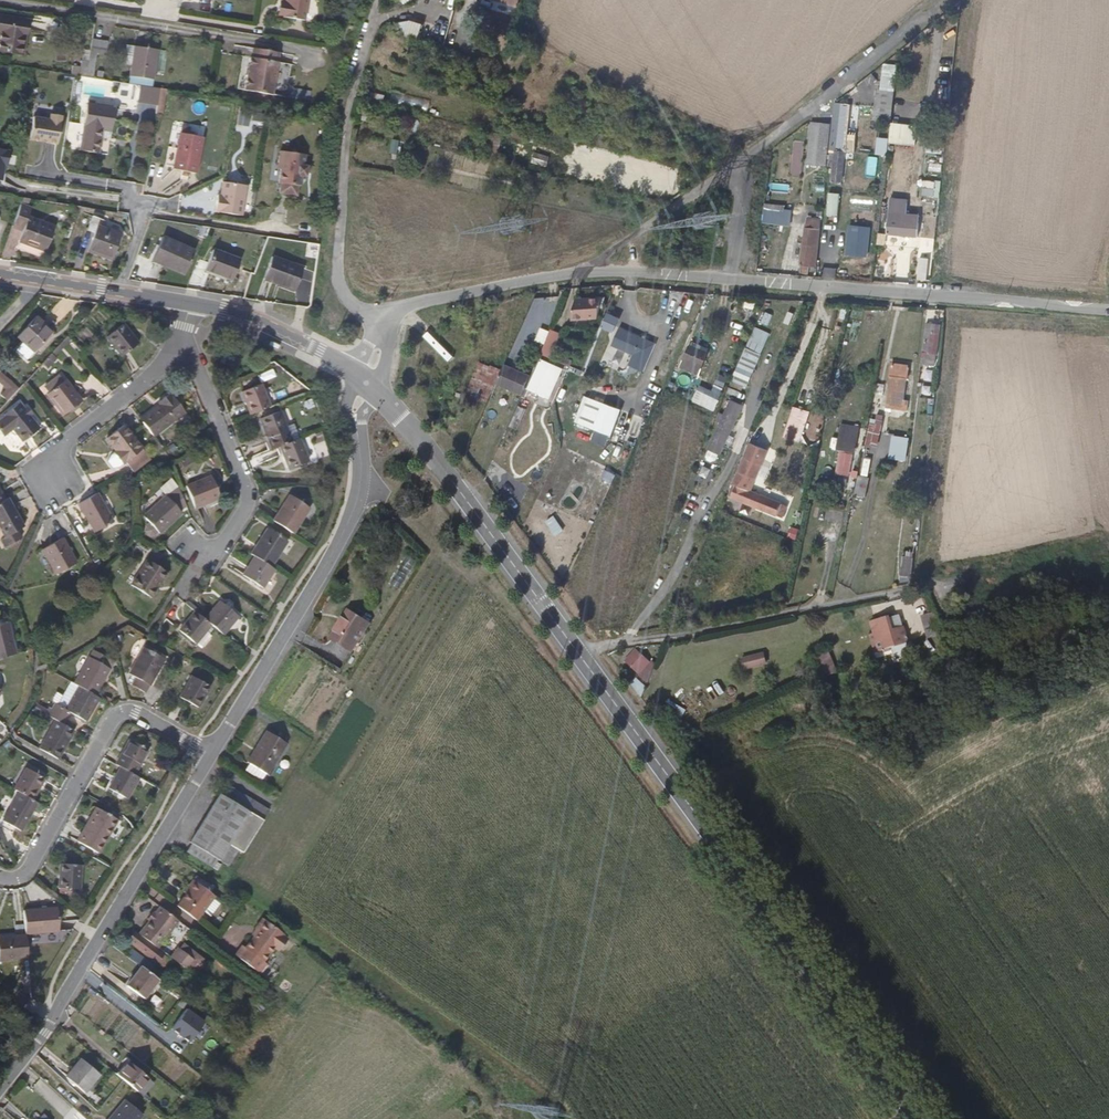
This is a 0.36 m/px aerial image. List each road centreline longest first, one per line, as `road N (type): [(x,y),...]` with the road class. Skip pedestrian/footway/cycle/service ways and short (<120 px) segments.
road 1 (unclassified): [(395,315),(422,302),(610,271),(1108,310)]
road 2 (tertiary): [(582,652),(930,1118)]
road 3 (residential): [(0,1089),(45,1032),(211,755)]
road 4 (track): [(376,329),(342,294),(338,274),(356,77),(383,0)]
road 5 (residential): [(211,755),(348,524),(360,450)]
road 6 (unclassified): [(915,586),(582,652)]
road 7 (tertiary): [(376,391),(582,652)]
road 8 (residential): [(0,878),(26,870),(109,721),(146,714),(211,755)]
road 9 (residential): [(189,348),(249,500),(217,551),(200,555)]
road 10 (residential): [(189,348),(68,439),(55,480)]
road 11 (tertiary): [(189,303),(270,323),(355,371)]
road 12 (tertiary): [(0,273),(119,292)]

